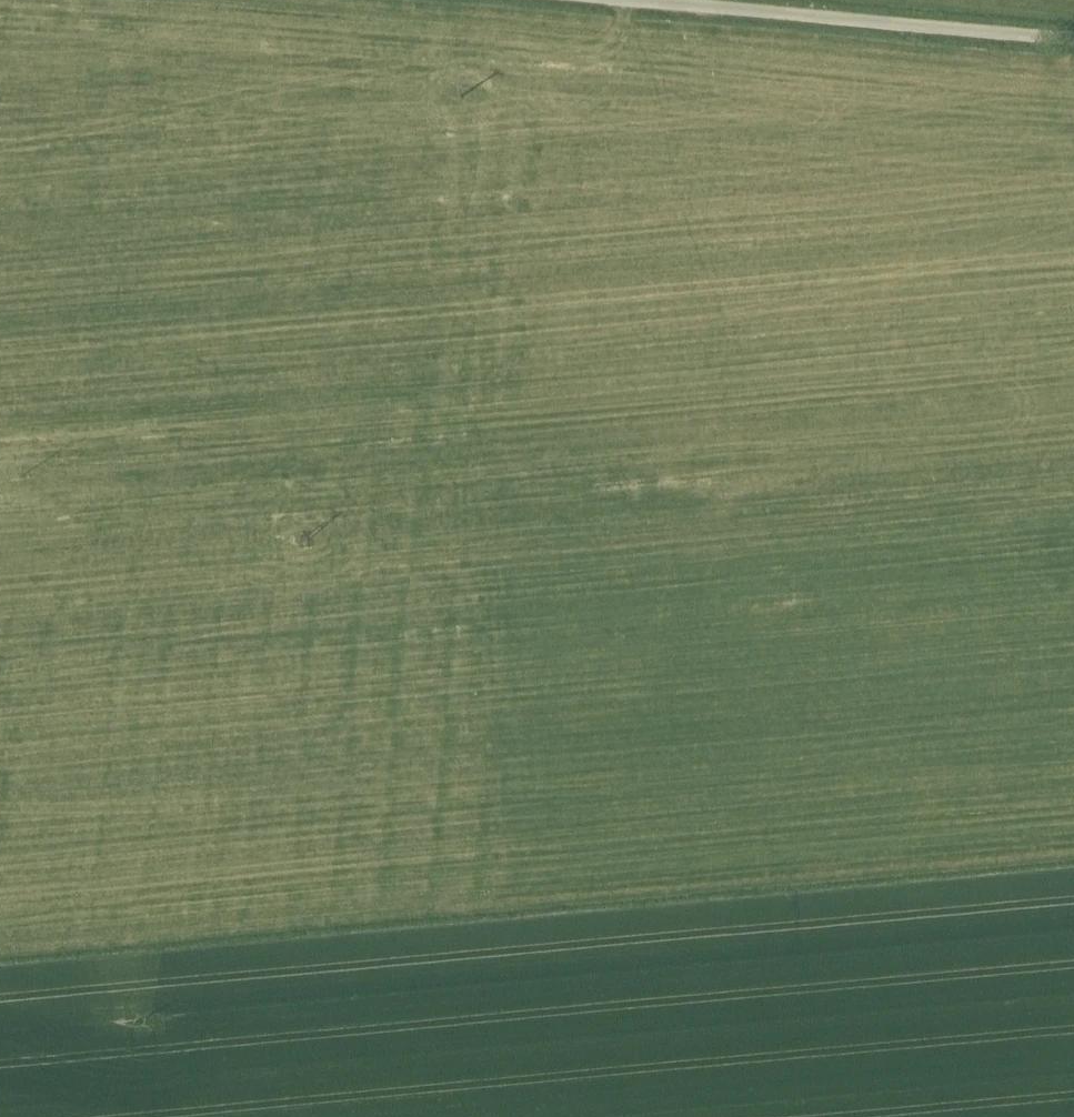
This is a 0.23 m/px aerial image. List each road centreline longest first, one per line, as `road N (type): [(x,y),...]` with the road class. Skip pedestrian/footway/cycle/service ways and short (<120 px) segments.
road 1 (unclassified): [(665,0),(1073,38)]

